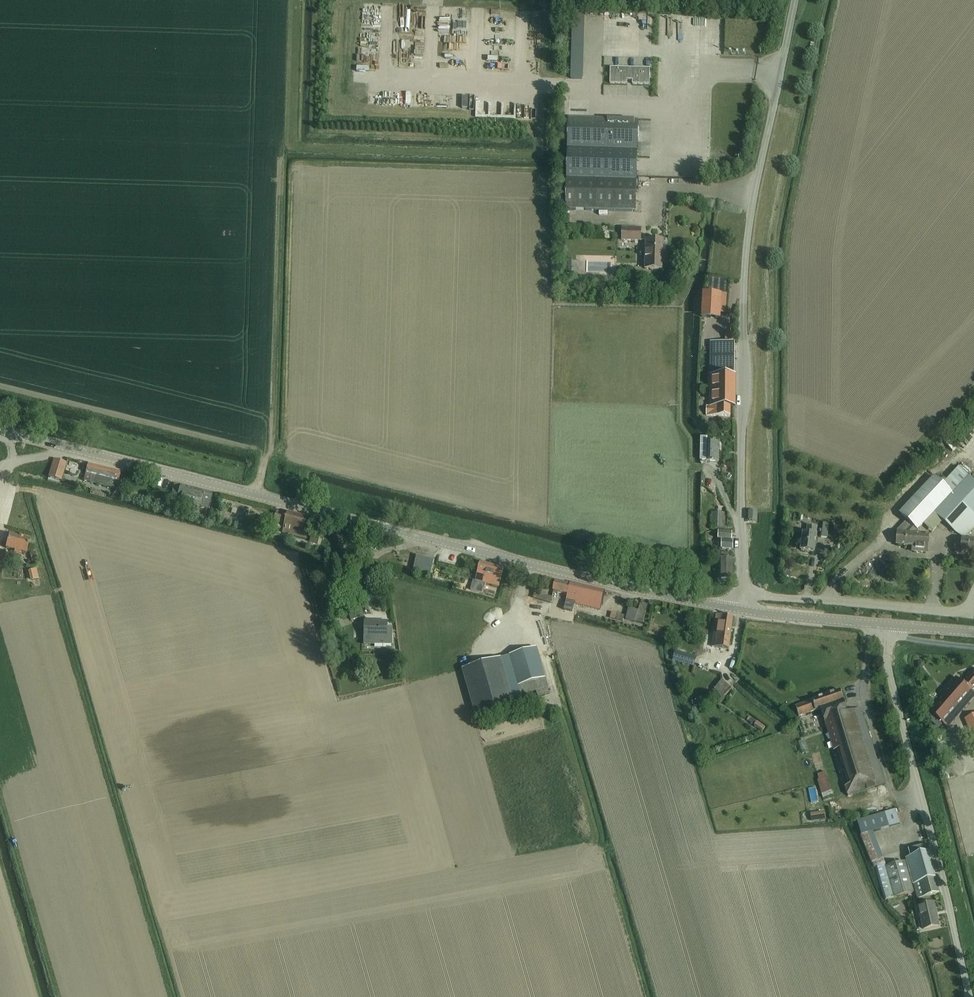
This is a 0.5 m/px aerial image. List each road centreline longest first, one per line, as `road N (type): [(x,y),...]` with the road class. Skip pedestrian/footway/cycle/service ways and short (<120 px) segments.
road 1 (secondary): [(739,609),(0,430)]
road 2 (unclassified): [(739,597),(747,250),(796,0)]
road 3 (track): [(284,450),(292,163),(553,171)]
road 4 (track): [(0,411),(414,516),(488,553)]
road 5 (tertiary): [(888,624),(888,667),(970,996)]
road 6 (track): [(281,159),(273,448)]
road 7 (track): [(0,388),(270,455)]
road 8 (residential): [(739,597),(973,615)]
road 9 (track): [(619,849),(602,851),(645,996)]
road 10 (secondary): [(888,624),(739,609)]

